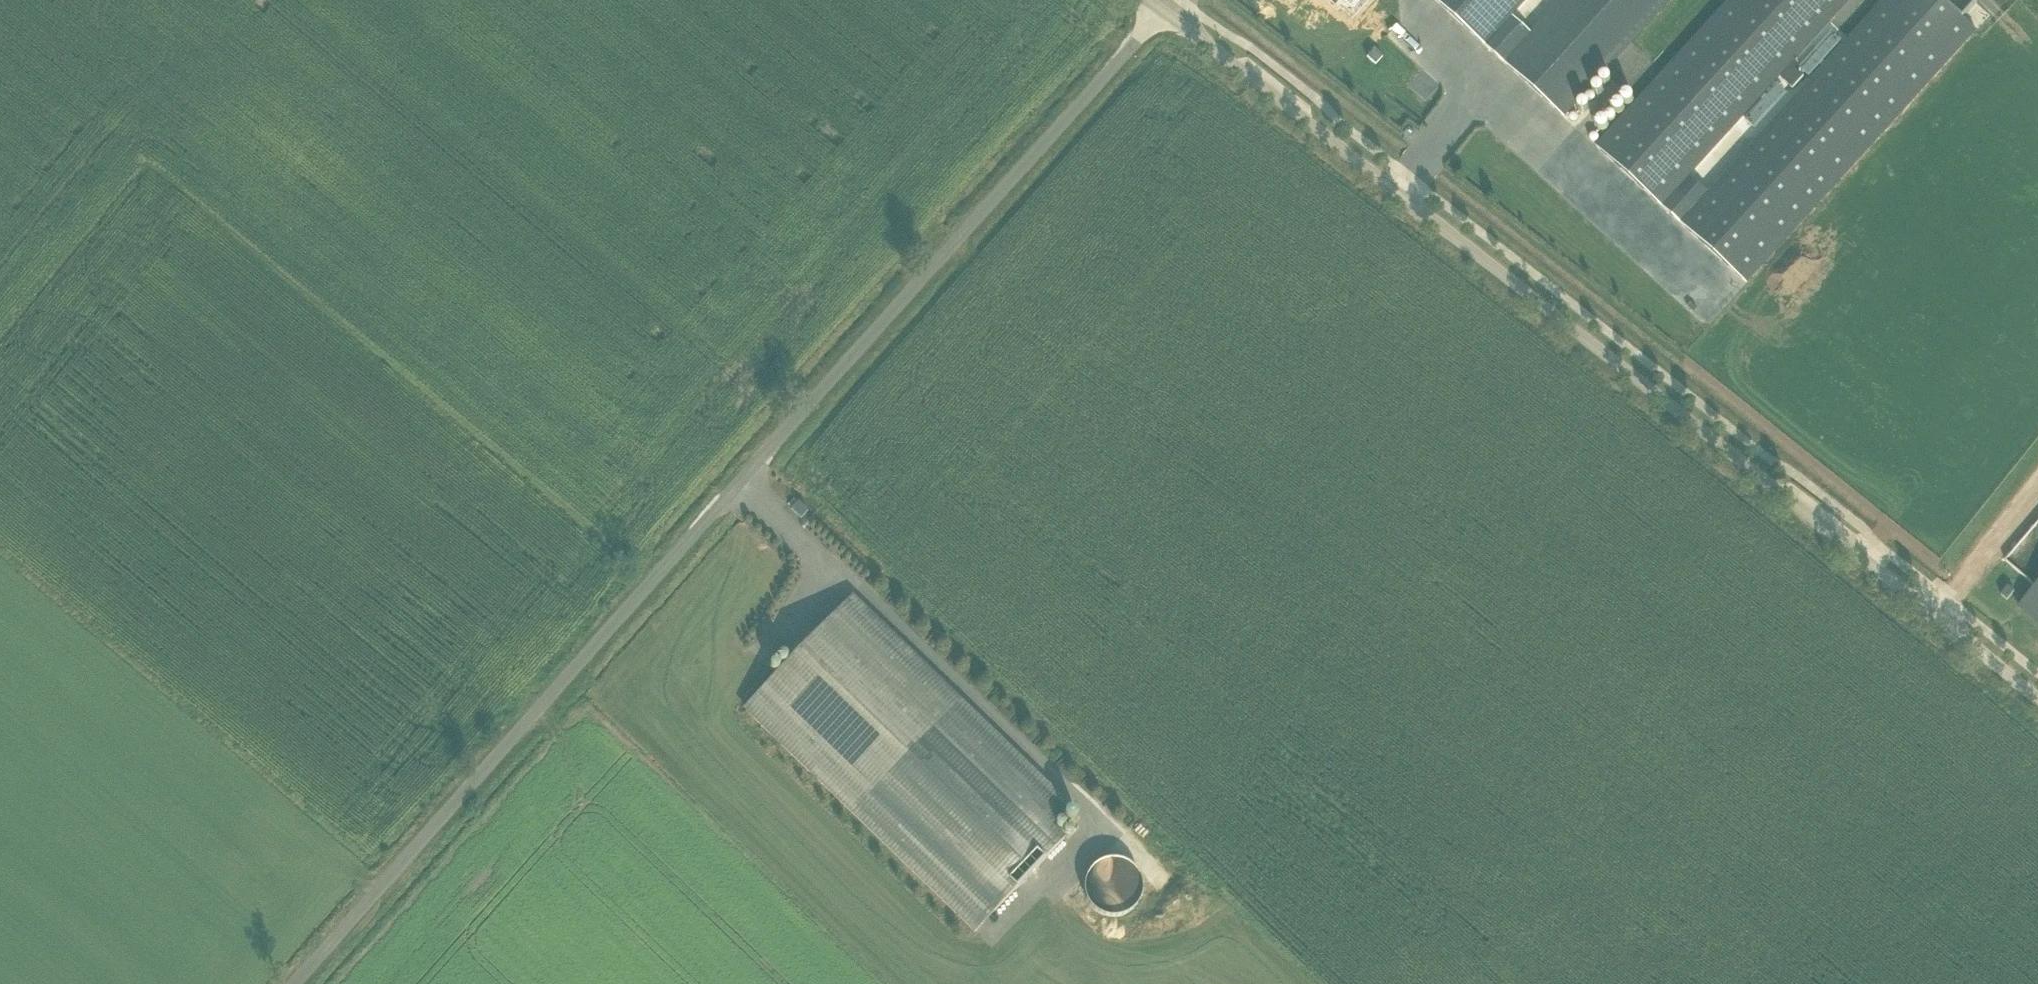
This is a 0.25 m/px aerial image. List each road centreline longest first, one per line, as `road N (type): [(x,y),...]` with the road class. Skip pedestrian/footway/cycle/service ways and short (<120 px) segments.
road 1 (unclassified): [(1169,3),(295,983)]
road 2 (unclassified): [(2037,698),(1169,3)]

